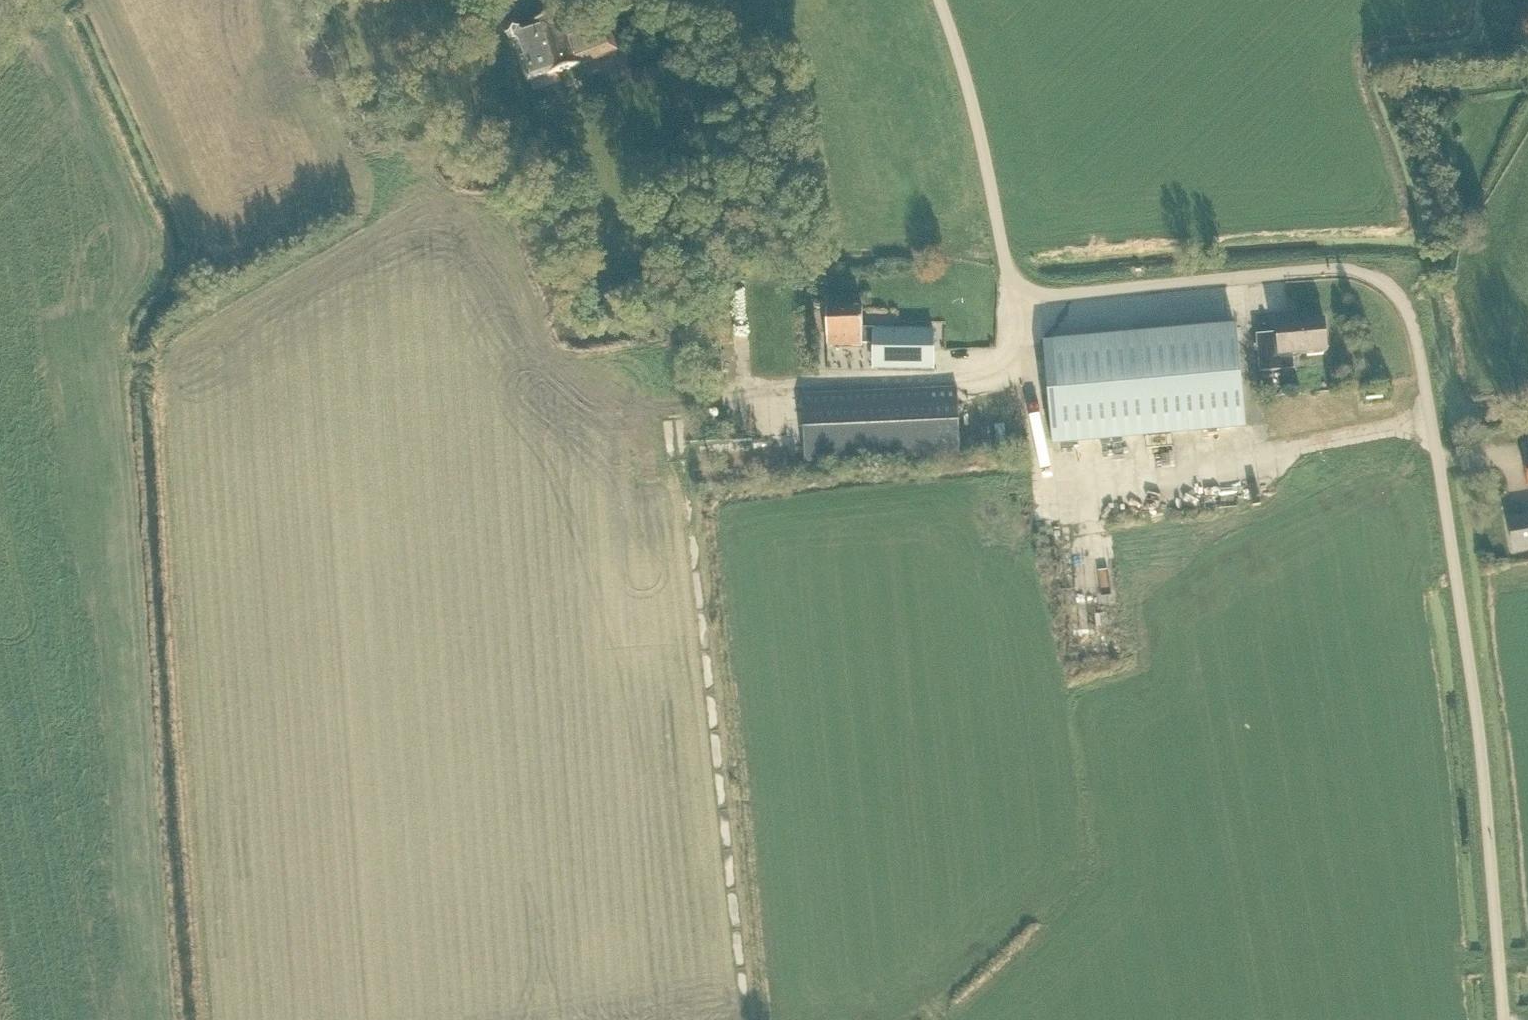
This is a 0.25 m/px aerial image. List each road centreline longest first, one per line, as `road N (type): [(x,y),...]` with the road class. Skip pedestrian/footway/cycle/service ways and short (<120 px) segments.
road 1 (unclassified): [(1507,1019),(1485,756),(1421,331),(1405,298),(1386,279),(1344,268),(1052,293),(1011,280),(988,138),(945,0)]

